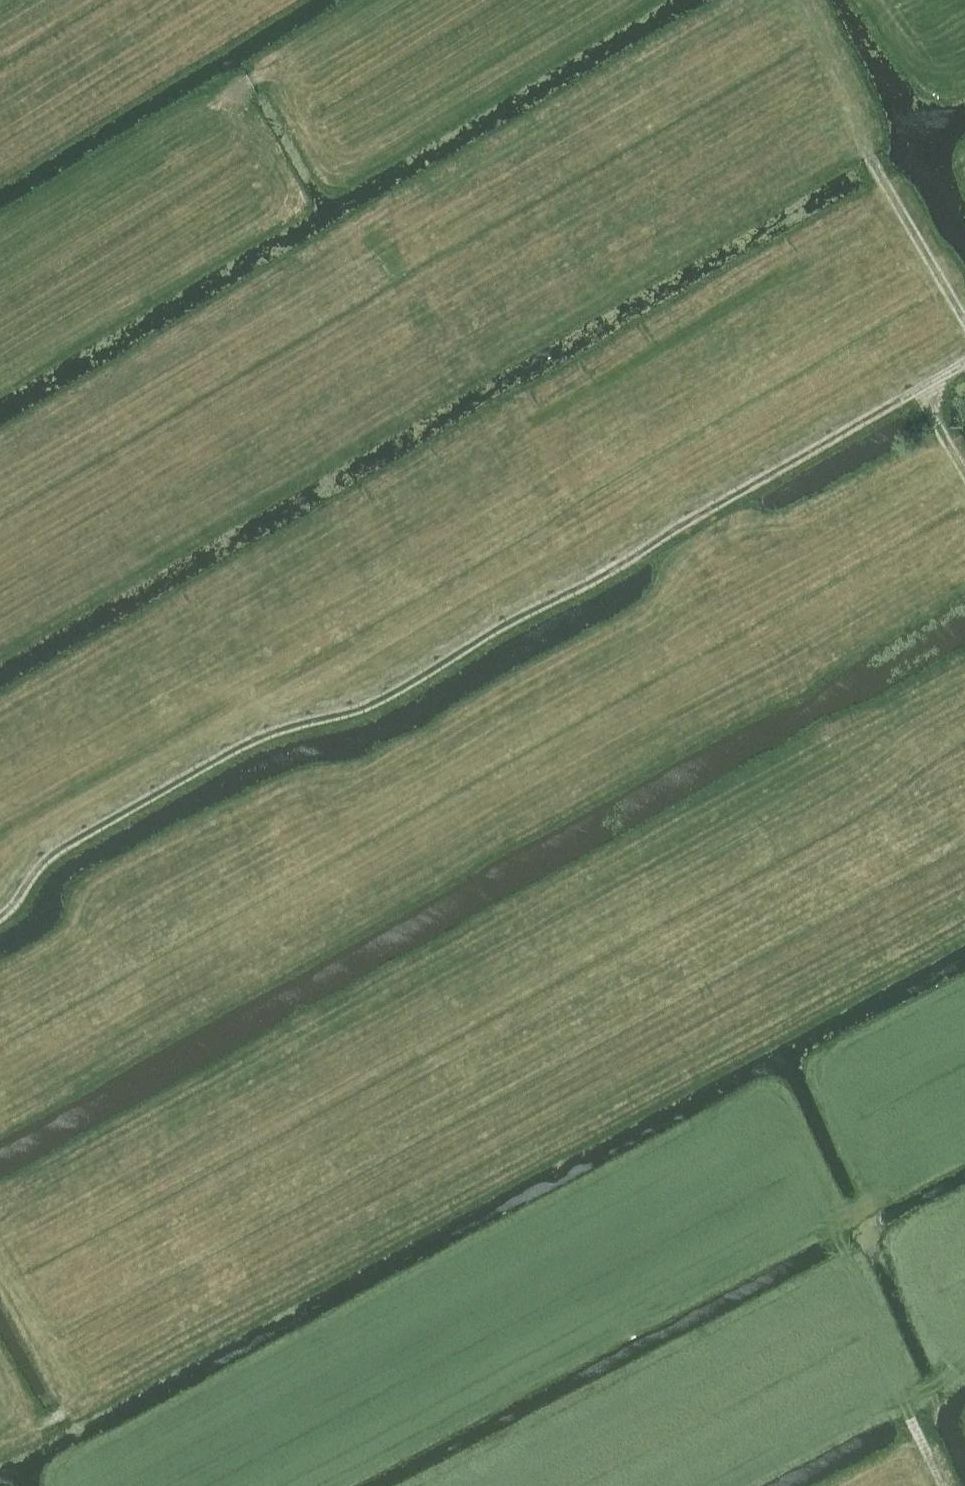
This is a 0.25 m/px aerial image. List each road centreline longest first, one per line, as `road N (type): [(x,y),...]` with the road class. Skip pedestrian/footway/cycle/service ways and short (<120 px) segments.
road 1 (track): [(915,390),(369,705),(272,734),(59,849),(0,915)]
road 2 (track): [(964,323),(865,152)]
road 3 (track): [(964,362),(915,390),(964,472)]

